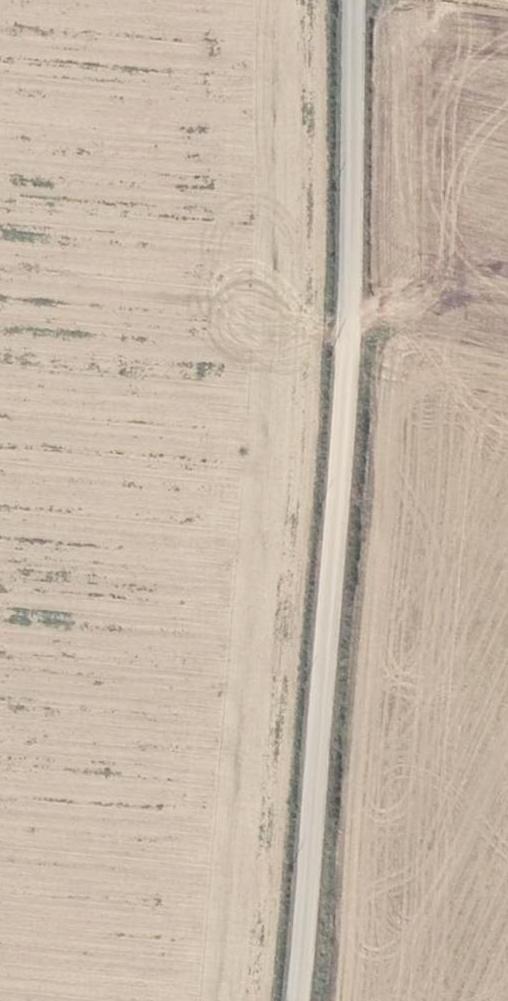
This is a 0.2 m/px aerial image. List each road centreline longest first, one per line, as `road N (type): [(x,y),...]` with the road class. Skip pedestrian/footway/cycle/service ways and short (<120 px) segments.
road 1 (unclassified): [(297,1000),(346,333),(349,0)]

